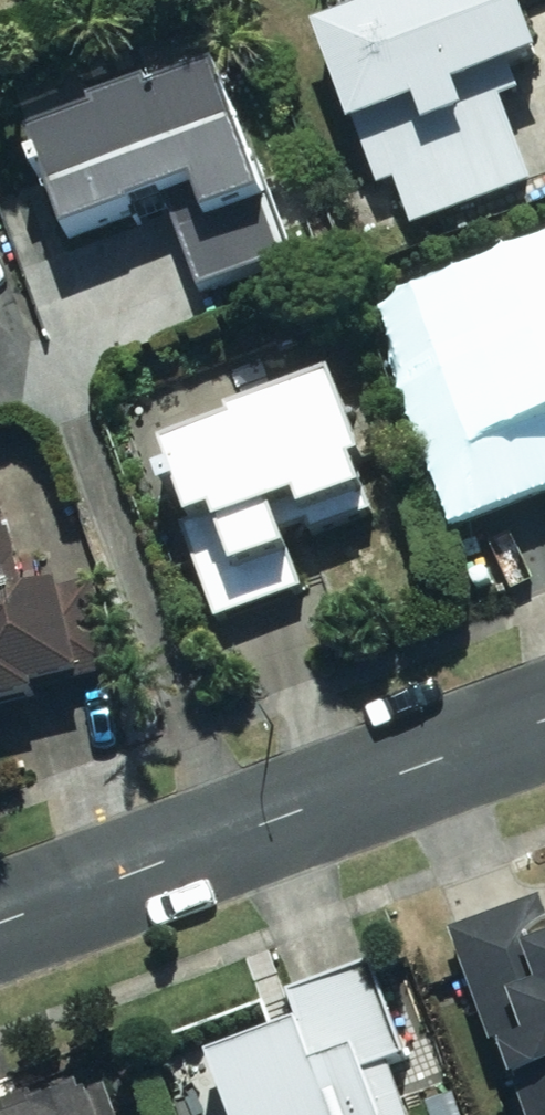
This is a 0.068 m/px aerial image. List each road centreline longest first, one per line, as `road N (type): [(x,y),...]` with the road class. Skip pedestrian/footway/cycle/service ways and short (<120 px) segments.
road 1 (tertiary): [(0,924),(544,720)]

